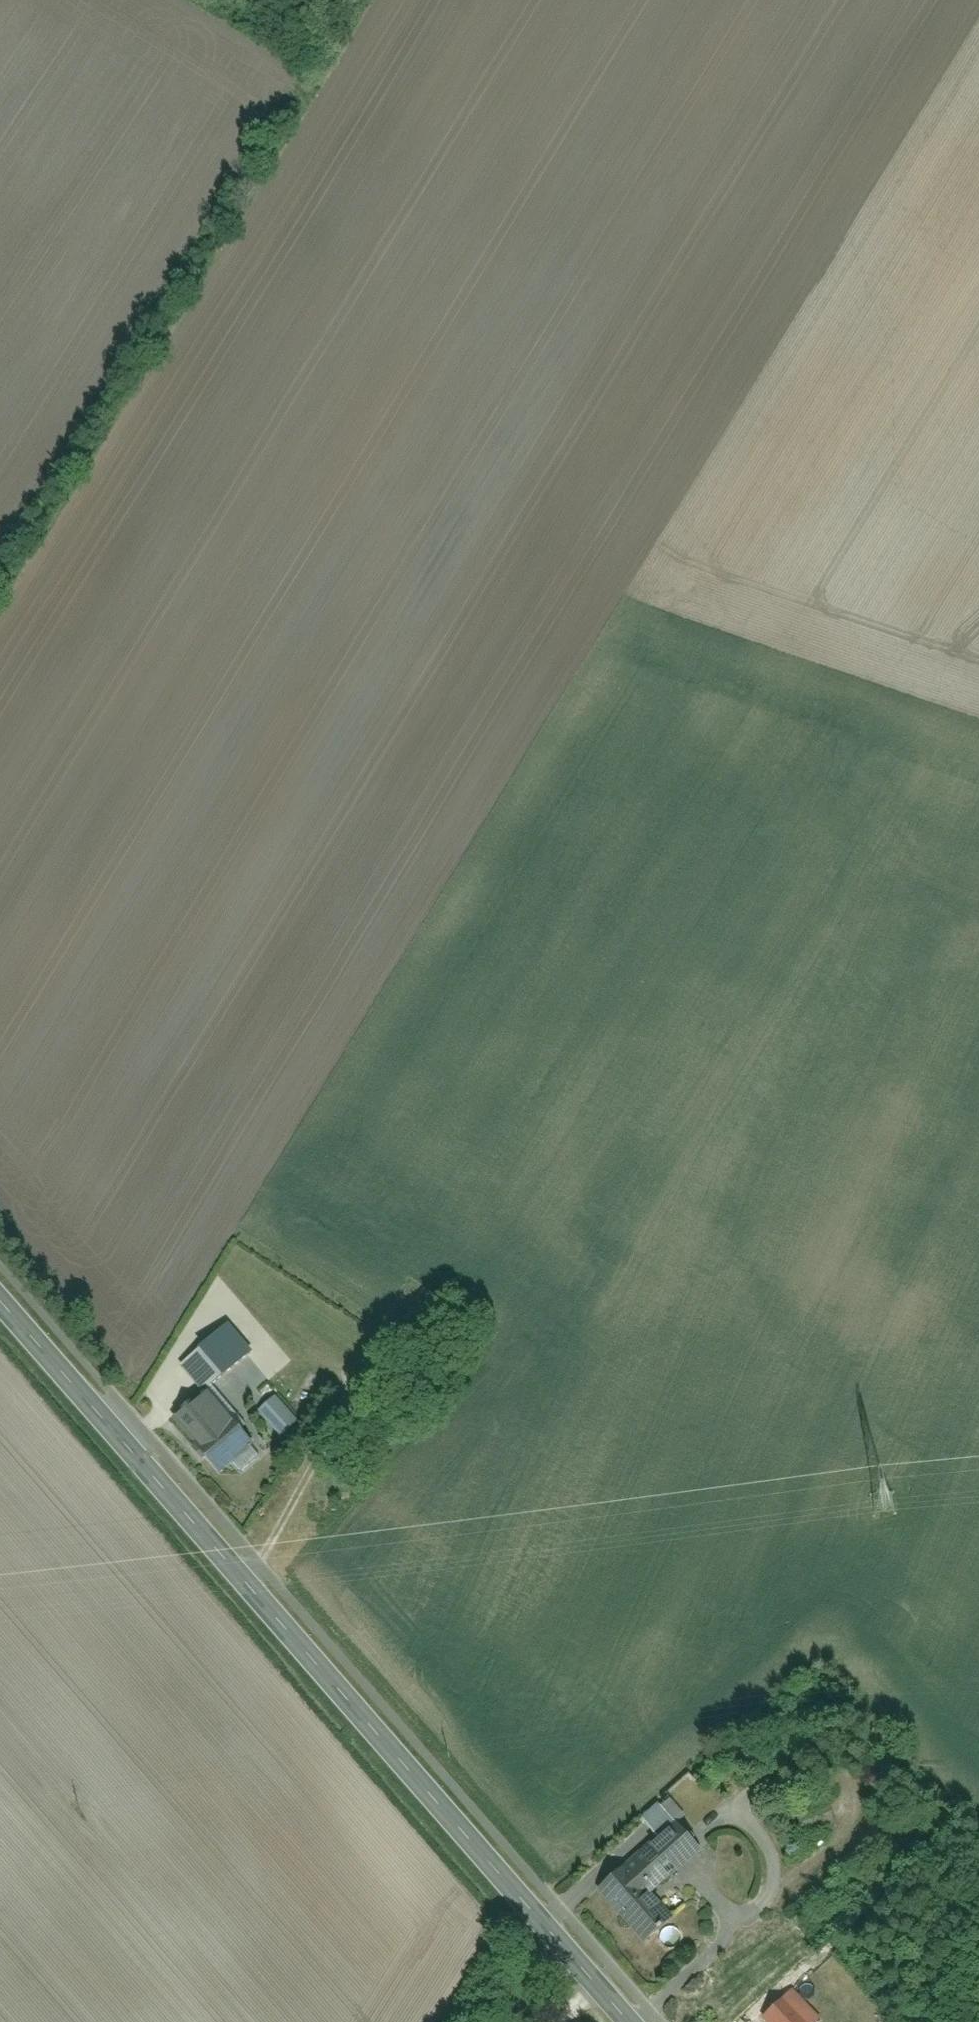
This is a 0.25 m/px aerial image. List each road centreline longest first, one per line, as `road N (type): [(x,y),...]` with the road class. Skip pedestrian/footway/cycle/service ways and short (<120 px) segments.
road 1 (tertiary): [(0,1299),(632,2021)]

